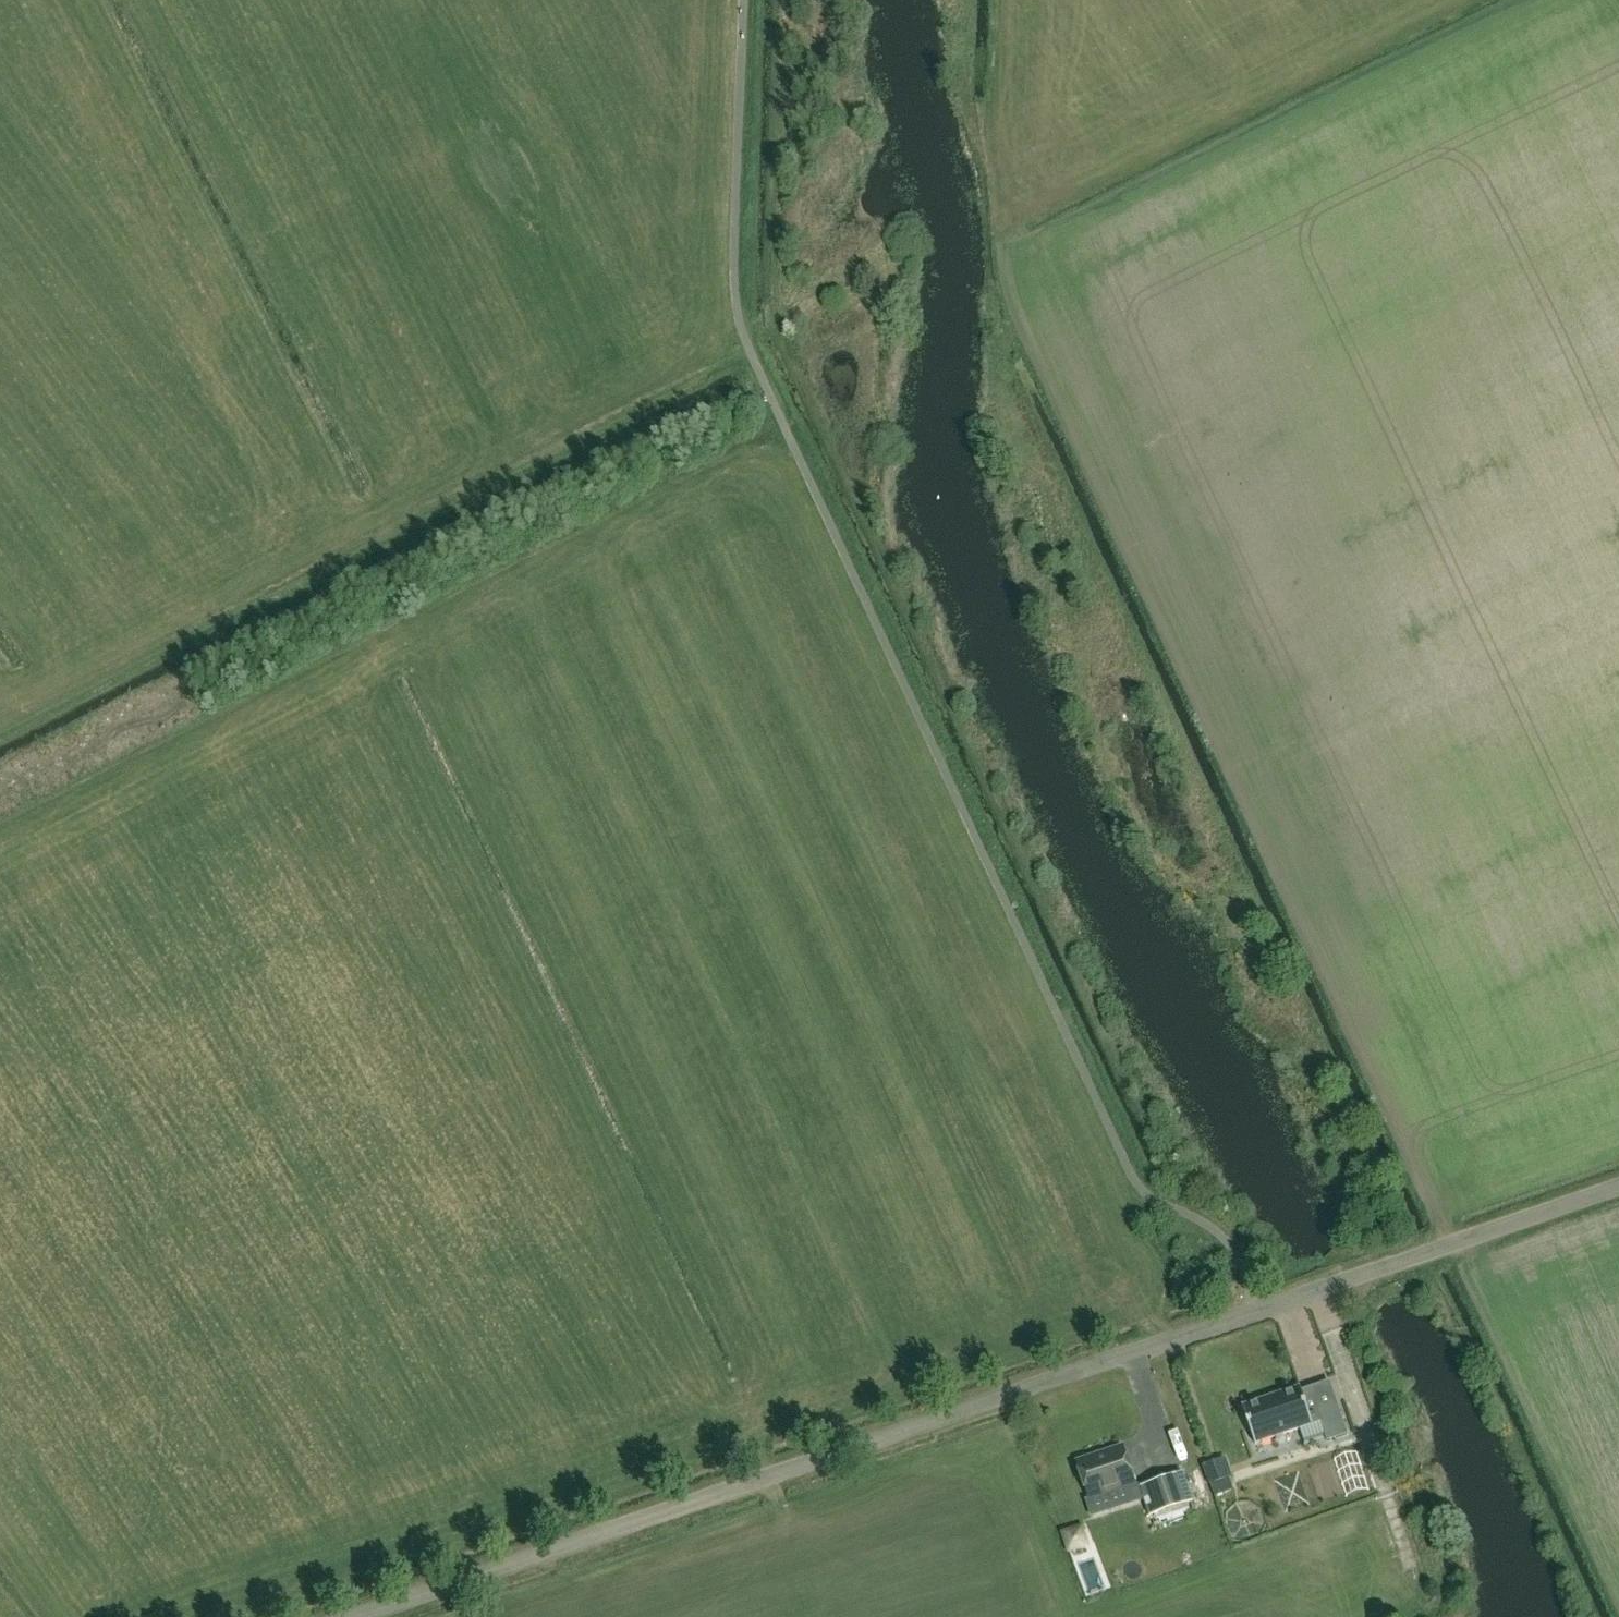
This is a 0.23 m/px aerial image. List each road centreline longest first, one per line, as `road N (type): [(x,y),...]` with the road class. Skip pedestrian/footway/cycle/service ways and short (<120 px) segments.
road 1 (unclassified): [(357,1616),(1618,1188)]
road 2 (track): [(1318,1290),(1430,1603)]

